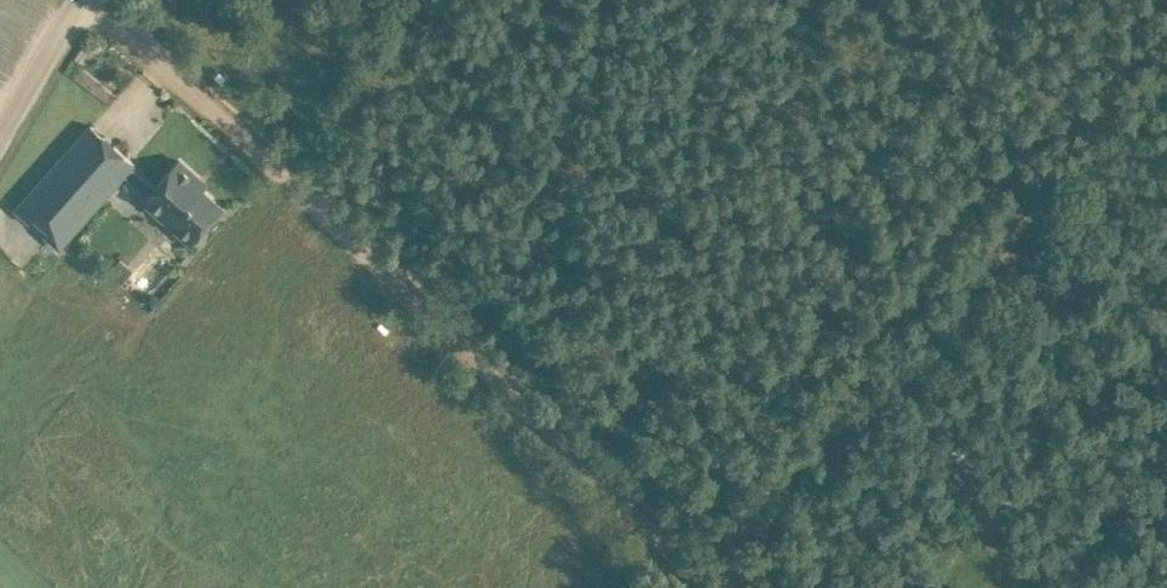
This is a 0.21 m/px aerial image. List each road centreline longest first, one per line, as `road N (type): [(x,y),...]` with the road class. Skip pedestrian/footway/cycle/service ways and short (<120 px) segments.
road 1 (track): [(94,0),(173,51),(305,175),(692,564)]
road 2 (track): [(692,564),(1166,98)]
road 3 (unclassified): [(0,120),(71,0)]

